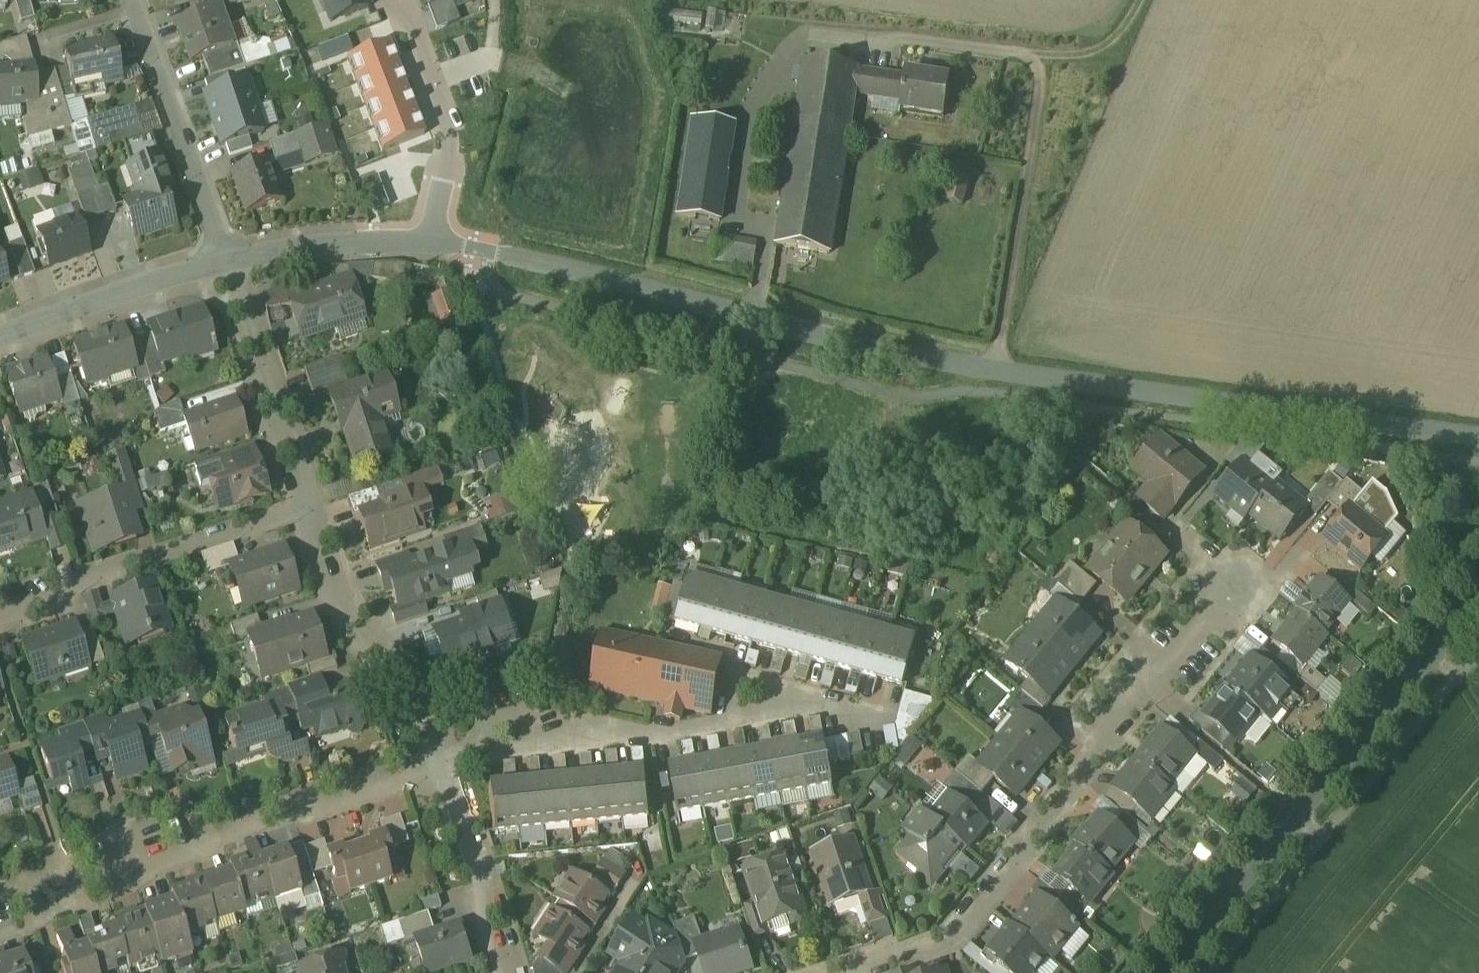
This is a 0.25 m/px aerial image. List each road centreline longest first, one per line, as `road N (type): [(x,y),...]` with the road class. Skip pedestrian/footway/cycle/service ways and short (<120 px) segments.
road 1 (residential): [(431,241),(983,369),(1478,439)]
road 2 (residential): [(855,970),(942,942),(1244,589)]
road 3 (tertiary): [(1168,972),(1478,596)]
road 4 (residential): [(0,906),(433,760)]
road 5 (residential): [(308,508),(0,608)]
road 6 (residential): [(433,760),(728,721)]
road 7 (residential): [(308,508),(349,620),(401,682),(433,760)]
road 8 (residential): [(225,260),(129,0)]
road 9 (residential): [(225,260),(308,508)]
road 10 (residential): [(431,241),(447,183),(448,128),(410,25),(389,0)]
road 11 (residential): [(0,334),(225,260)]
road 12 (residential): [(433,760),(510,972)]
road 13 (residential): [(225,260),(358,239),(431,241)]
road 14 (residential): [(794,706),(792,691),(737,676),(728,721)]

